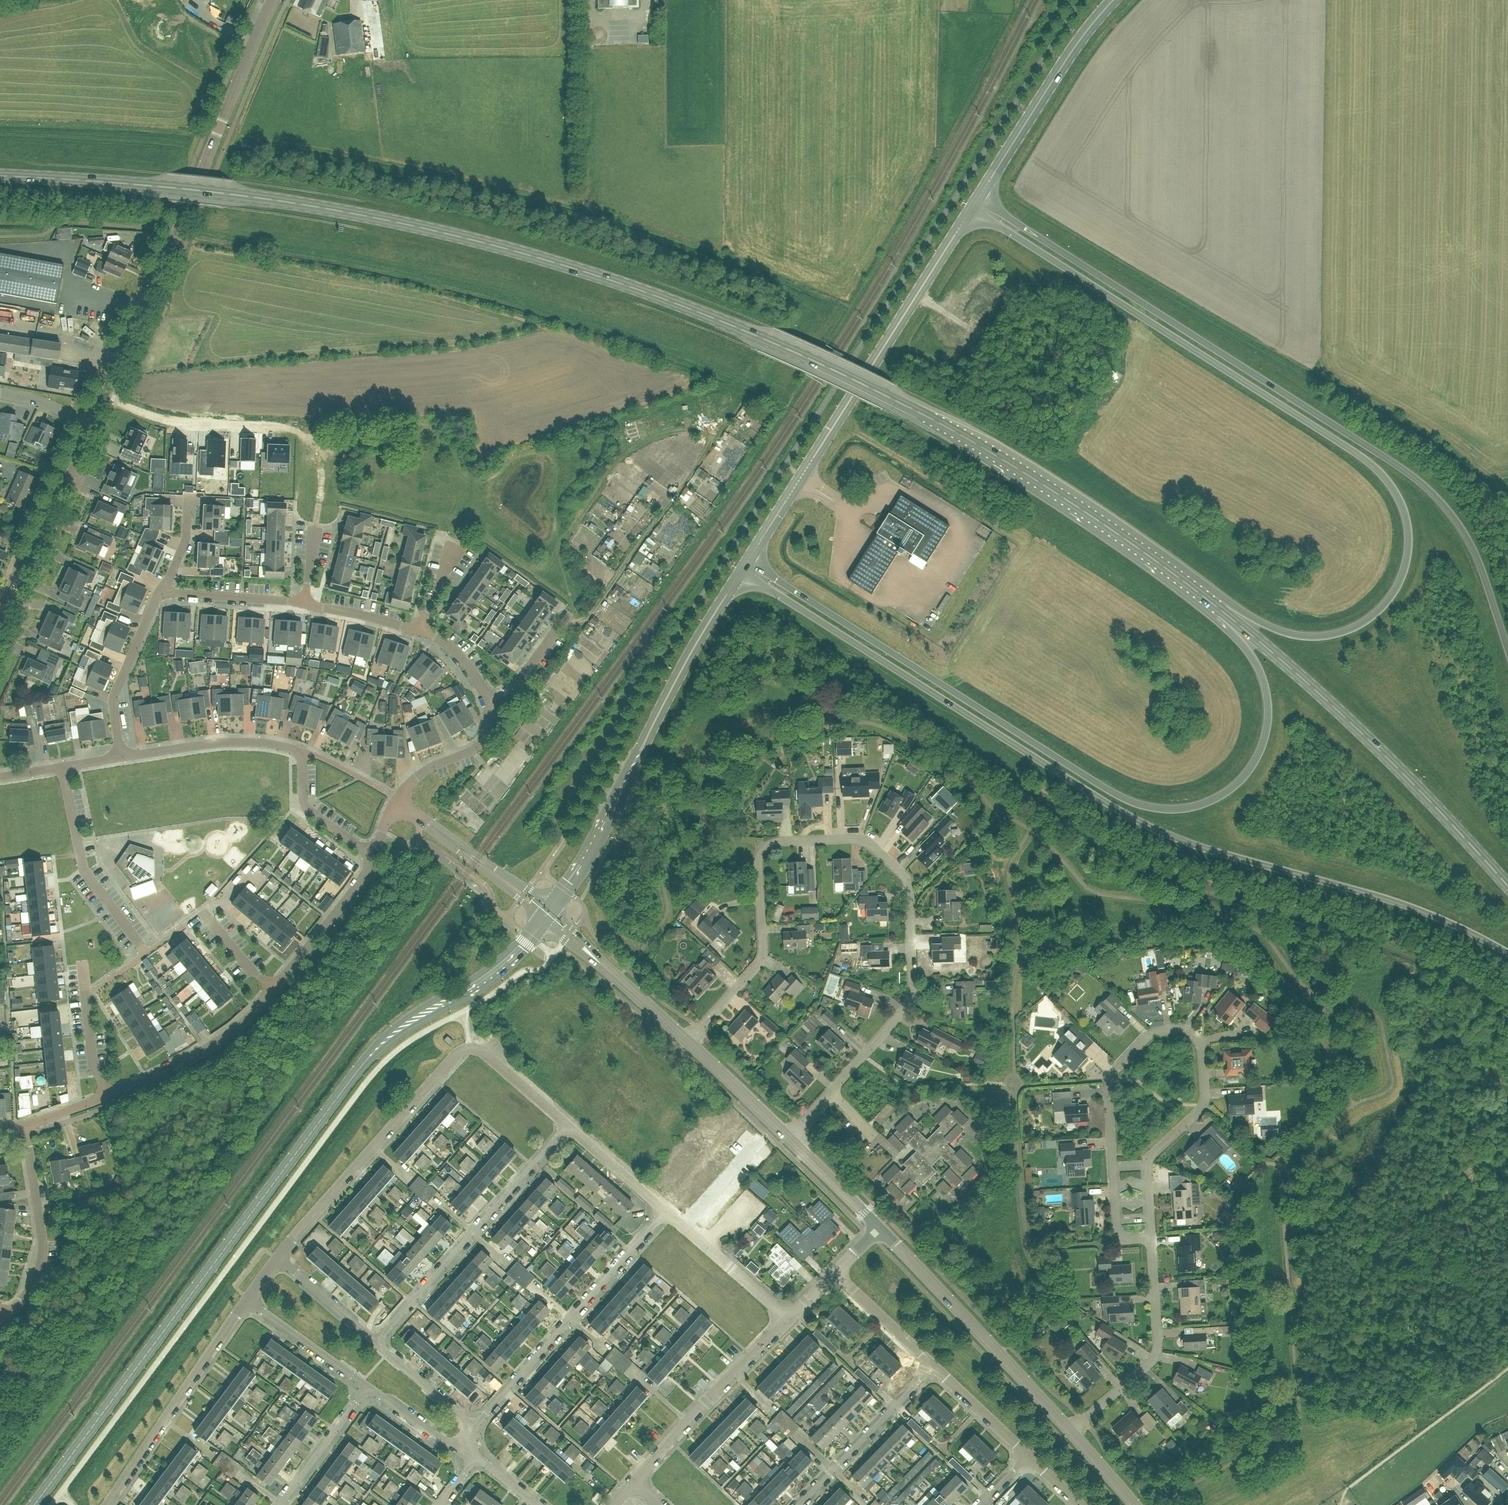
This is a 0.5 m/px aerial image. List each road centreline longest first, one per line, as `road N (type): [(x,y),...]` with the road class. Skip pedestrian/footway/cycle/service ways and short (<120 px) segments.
road 1 (primary): [(1220,610),(963,436),(807,357),(616,281),(354,212),(0,175)]
road 2 (primary): [(741,572),(1148,827),(1401,904),(1507,952)]
road 3 (primary): [(972,209),(1366,460),(1396,495),(1408,539),(1405,569),(1368,620),(1323,636),(1220,610)]
road 4 (tertiary): [(35,1504),(367,1055),(511,960),(544,919)]
road 5 (primary): [(1220,610),(1266,691),(1265,737),(1245,773),(1220,795),(1169,809),(1109,790),(748,562)]
road 6 (primary): [(1507,651),(1476,558),(1452,516),(1420,484),(978,198)]
road 7 (residential): [(790,1138),(912,996),(909,884),(866,842),(761,844),(760,961),(688,1043)]
road 8 (residential): [(1153,1241),(1152,1158),(1202,1107),(1203,1059),(1193,1037),(1178,1029),(1147,1036),(1109,1084),(1118,1243)]
road 9 (unclassified): [(92,426),(272,0)]
road 10 (secondary): [(748,562),(972,209)]
road 11 (primary): [(1507,889),(1308,681),(1220,610)]
road 12 (tertiary): [(551,909),(741,572)]
road 13 (track): [(314,531),(320,465),(309,444),(288,428),(168,423),(104,399)]
road 14 (residential): [(470,1429),(667,1210)]
road 15 (residential): [(379,1344),(569,1126)]
road 16 (residential): [(278,1256),(469,1049)]
road 17 (tertiary): [(1068,1431),(880,1230)]
road 18 (residential): [(105,1504),(246,1299)]
road 19 (secondary): [(978,198),(1114,0)]
road 20 (track): [(569,614),(584,621),(709,447)]
road 21 (residential): [(1068,1431),(1148,1363),(1156,1343),(1153,1241)]
road 22 (unclassified): [(0,631),(92,426)]
road 23 (residential): [(634,1480),(789,1319)]
road 24 (unclassified): [(273,989),(224,1038),(108,1096)]
road 25 (residential): [(139,945),(83,868),(63,768)]
road 26 (residential): [(9,1311),(38,1250),(27,1125)]
road 27 (residential): [(801,1504),(934,1369)]
road 28 (unclassified): [(123,758),(246,742),(301,752)]
road 29 (residential): [(161,589),(114,701),(123,758)]
road 30 (unclassified): [(374,855),(273,989)]
road 31 (residential): [(789,1319),(667,1210)]
road 32 (unclassified): [(421,820),(544,919)]
road 33 (unclassified): [(551,909),(421,820)]
road 34 (residential): [(396,799),(416,776),(485,743),(488,700)]
road 35 (residential): [(365,1387),(246,1299)]
road 36 (residential): [(276,1504),(365,1387)]
road 37 (residential): [(306,604),(161,589)]
road 38 (tertiary): [(790,1138),(688,1043)]
road 39 (residential): [(108,1096),(92,1069),(82,962)]
road 40 (unclassified): [(374,855),(305,806),(301,752)]
road 41 (residential): [(934,1369),(835,1274)]
road 42 (tertiary): [(688,1043),(587,952)]
road 43 (residential): [(278,1256),(379,1344)]
road 44 (residential): [(476,1458),(365,1387)]
road 45 (residential): [(667,1210),(569,1126)]
road 46 (residential): [(1028,1457),(934,1369)]
road 47 (tertiary): [(880,1230),(790,1138)]
road 48 (residential): [(569,1126),(483,1051),(469,1049)]
road 49 (residential): [(379,1344),(470,1429)]
road 50 (residential): [(488,700),(518,685),(569,614)]

